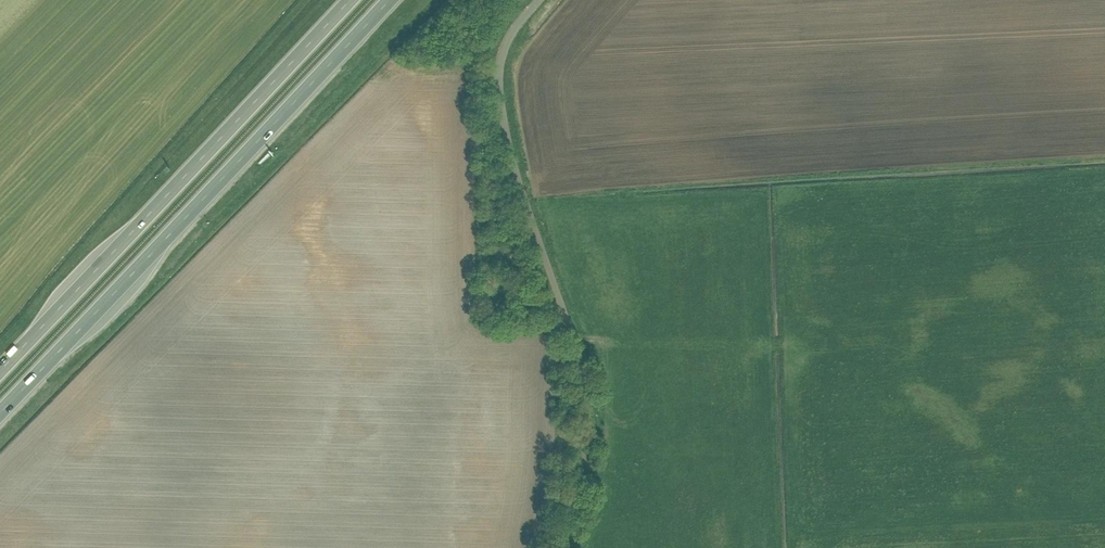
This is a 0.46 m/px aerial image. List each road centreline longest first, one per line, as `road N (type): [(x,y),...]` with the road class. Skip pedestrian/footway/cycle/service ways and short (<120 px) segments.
road 1 (unclassified): [(563,547),(586,399),(512,161),(499,75),(505,44),(539,0)]
road 2 (trunk): [(0,413),(389,0)]
road 3 (trunk): [(350,0),(0,370)]

